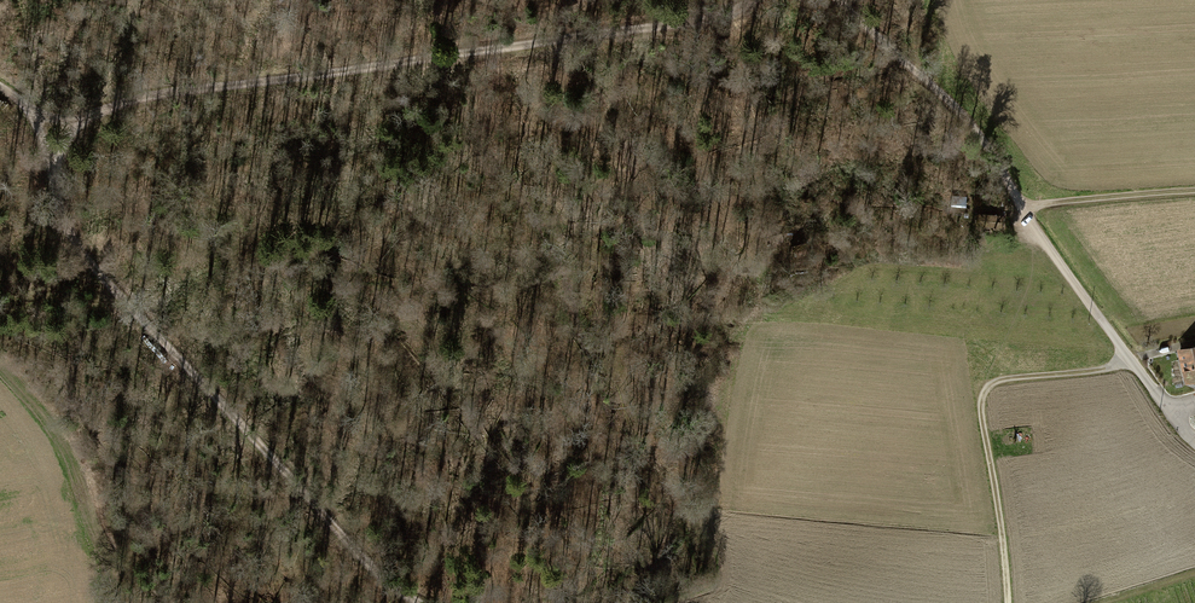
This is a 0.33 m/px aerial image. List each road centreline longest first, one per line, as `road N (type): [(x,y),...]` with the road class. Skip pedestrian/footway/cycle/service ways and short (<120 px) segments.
road 1 (track): [(76,119),(173,92),(717,16),(752,0)]
road 2 (track): [(419,602),(384,579),(105,280),(61,210),(47,162)]
road 3 (track): [(1131,360),(996,380),(980,398),(1007,602)]
road 4 (track): [(837,0),(907,60),(1021,206)]
road 5 (track): [(1021,206),(1171,408)]
road 6 (track): [(1021,206),(1194,190)]

